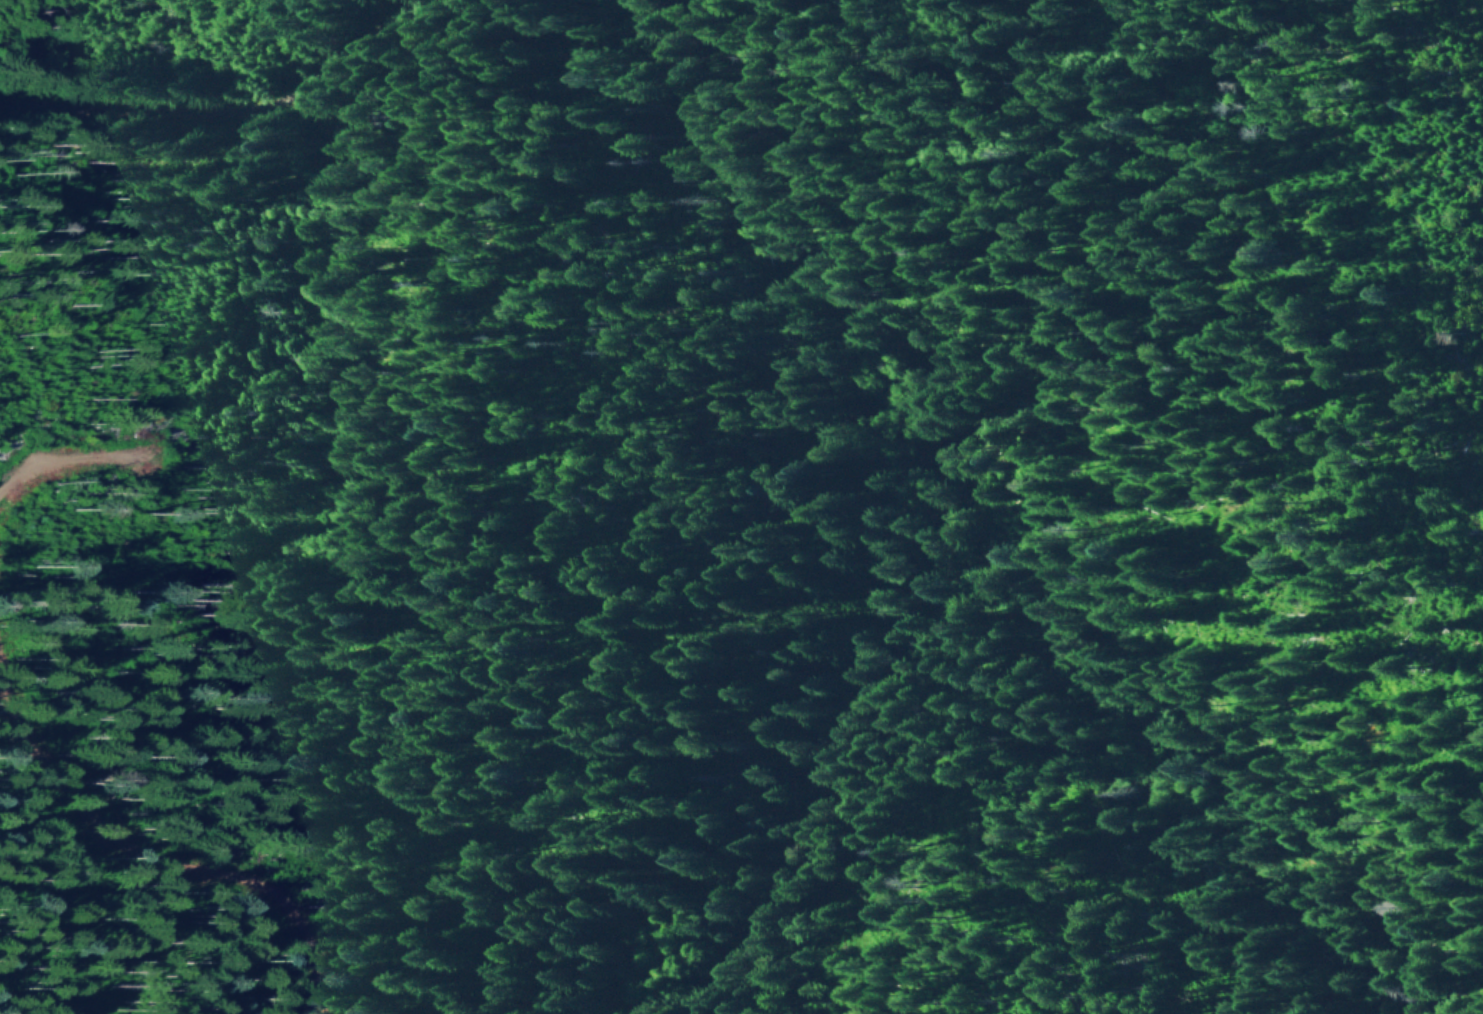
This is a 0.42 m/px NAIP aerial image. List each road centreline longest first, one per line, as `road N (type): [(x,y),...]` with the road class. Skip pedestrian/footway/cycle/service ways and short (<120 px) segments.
road 1 (track): [(0,106),(207,113),(248,106),(446,0)]

